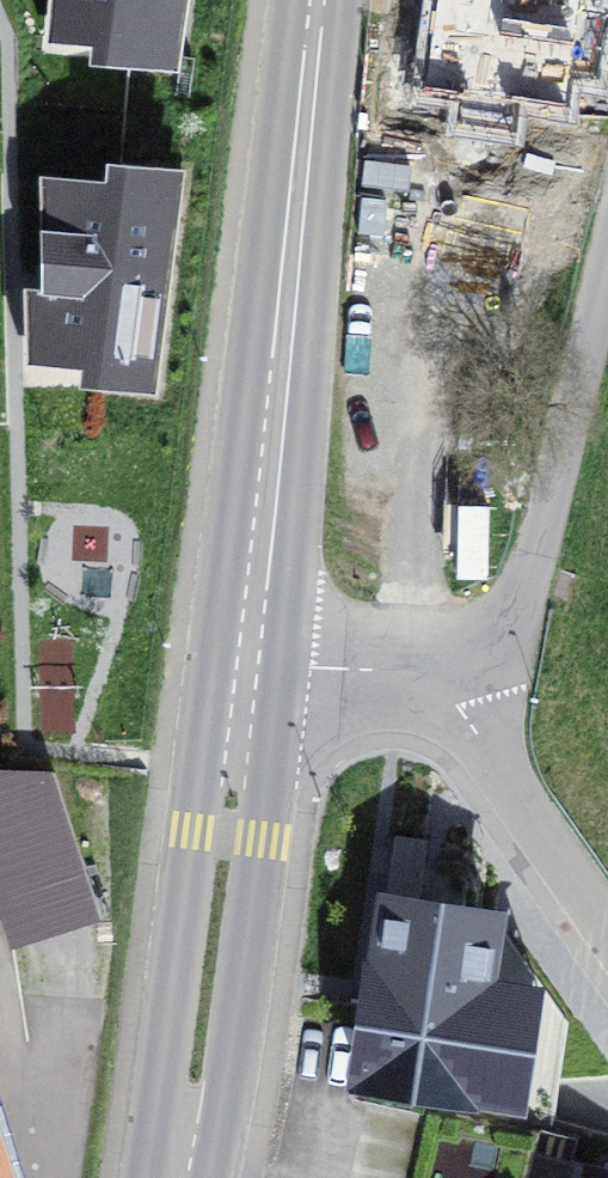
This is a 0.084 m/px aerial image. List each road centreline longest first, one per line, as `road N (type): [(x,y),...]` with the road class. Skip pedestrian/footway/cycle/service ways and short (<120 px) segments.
road 1 (secondary): [(327,0),(250,664)]
road 2 (secondary): [(250,664),(179,1177)]
road 3 (residential): [(452,672),(519,609),(607,279)]
road 4 (residential): [(452,672),(486,758),(607,929)]
road 5 (residential): [(250,664),(452,672)]

